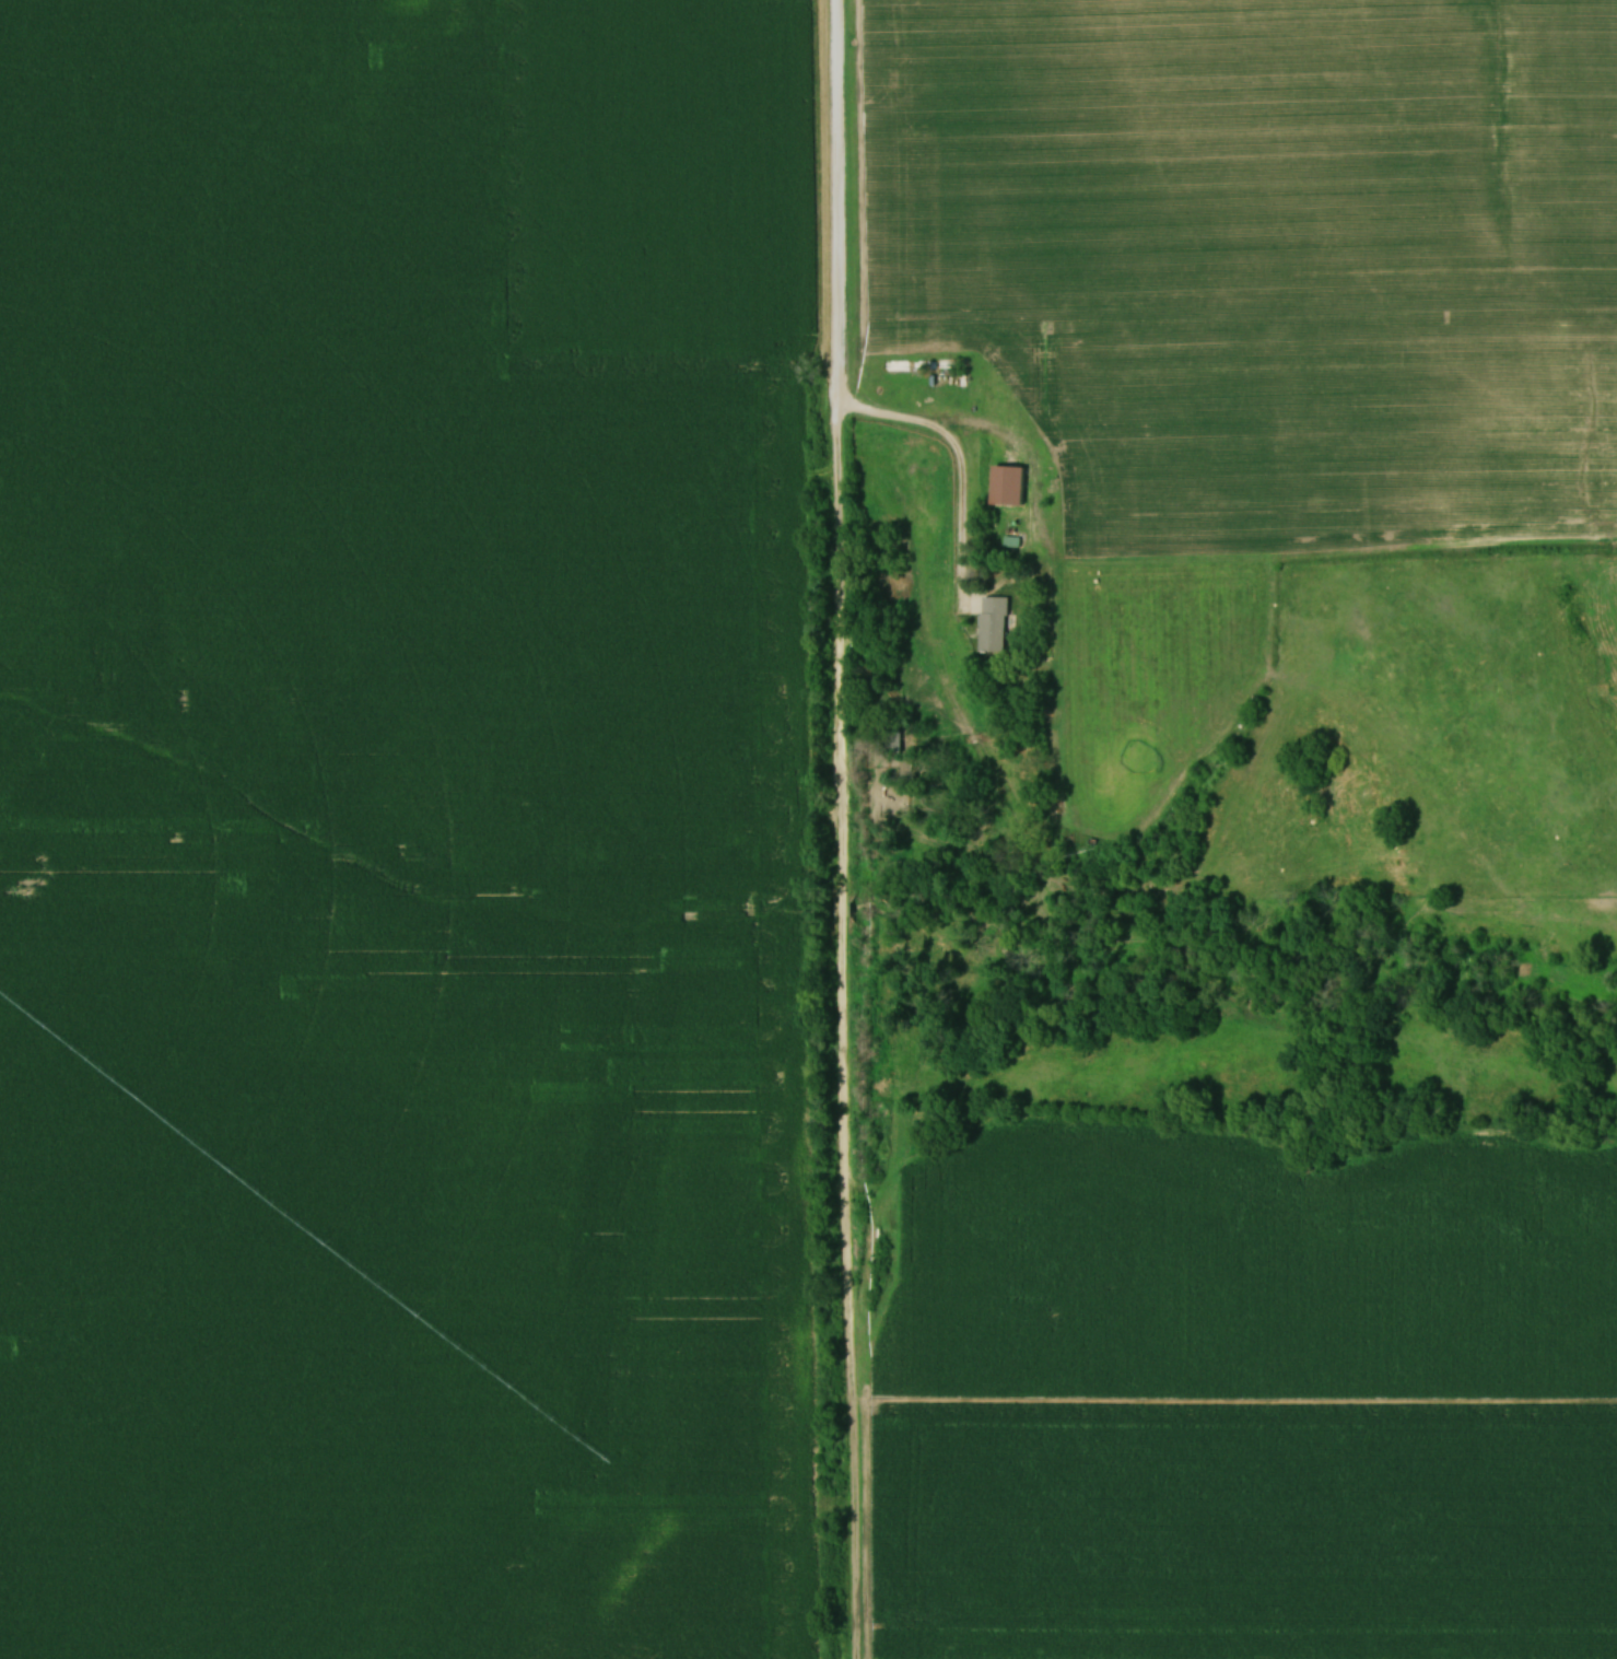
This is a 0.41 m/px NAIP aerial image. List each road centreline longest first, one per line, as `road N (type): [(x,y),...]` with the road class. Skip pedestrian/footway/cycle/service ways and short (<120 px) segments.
road 1 (residential): [(848,1658),(827,0)]

